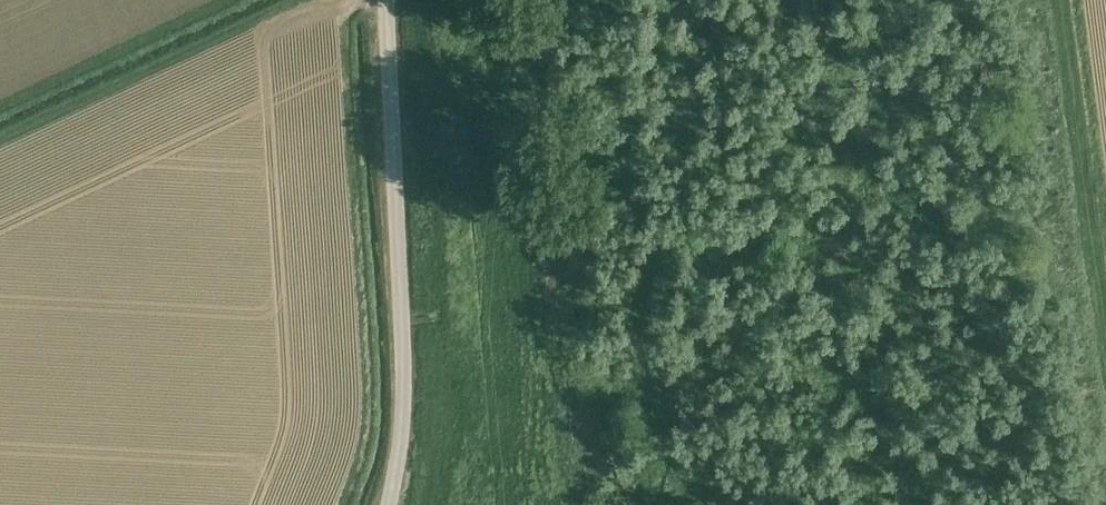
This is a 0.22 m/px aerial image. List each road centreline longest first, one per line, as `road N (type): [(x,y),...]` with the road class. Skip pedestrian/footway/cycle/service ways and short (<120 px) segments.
road 1 (unclassified): [(383,504),(397,408),(378,0)]

